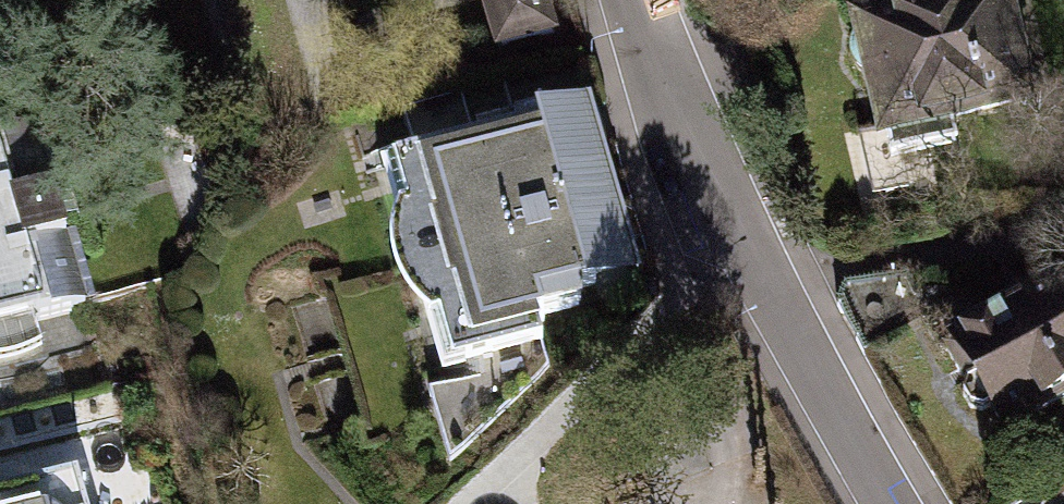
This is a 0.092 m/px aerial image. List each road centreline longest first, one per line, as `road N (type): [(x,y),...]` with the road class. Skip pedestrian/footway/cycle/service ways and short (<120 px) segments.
road 1 (residential): [(906,503),(656,50),(639,0)]

